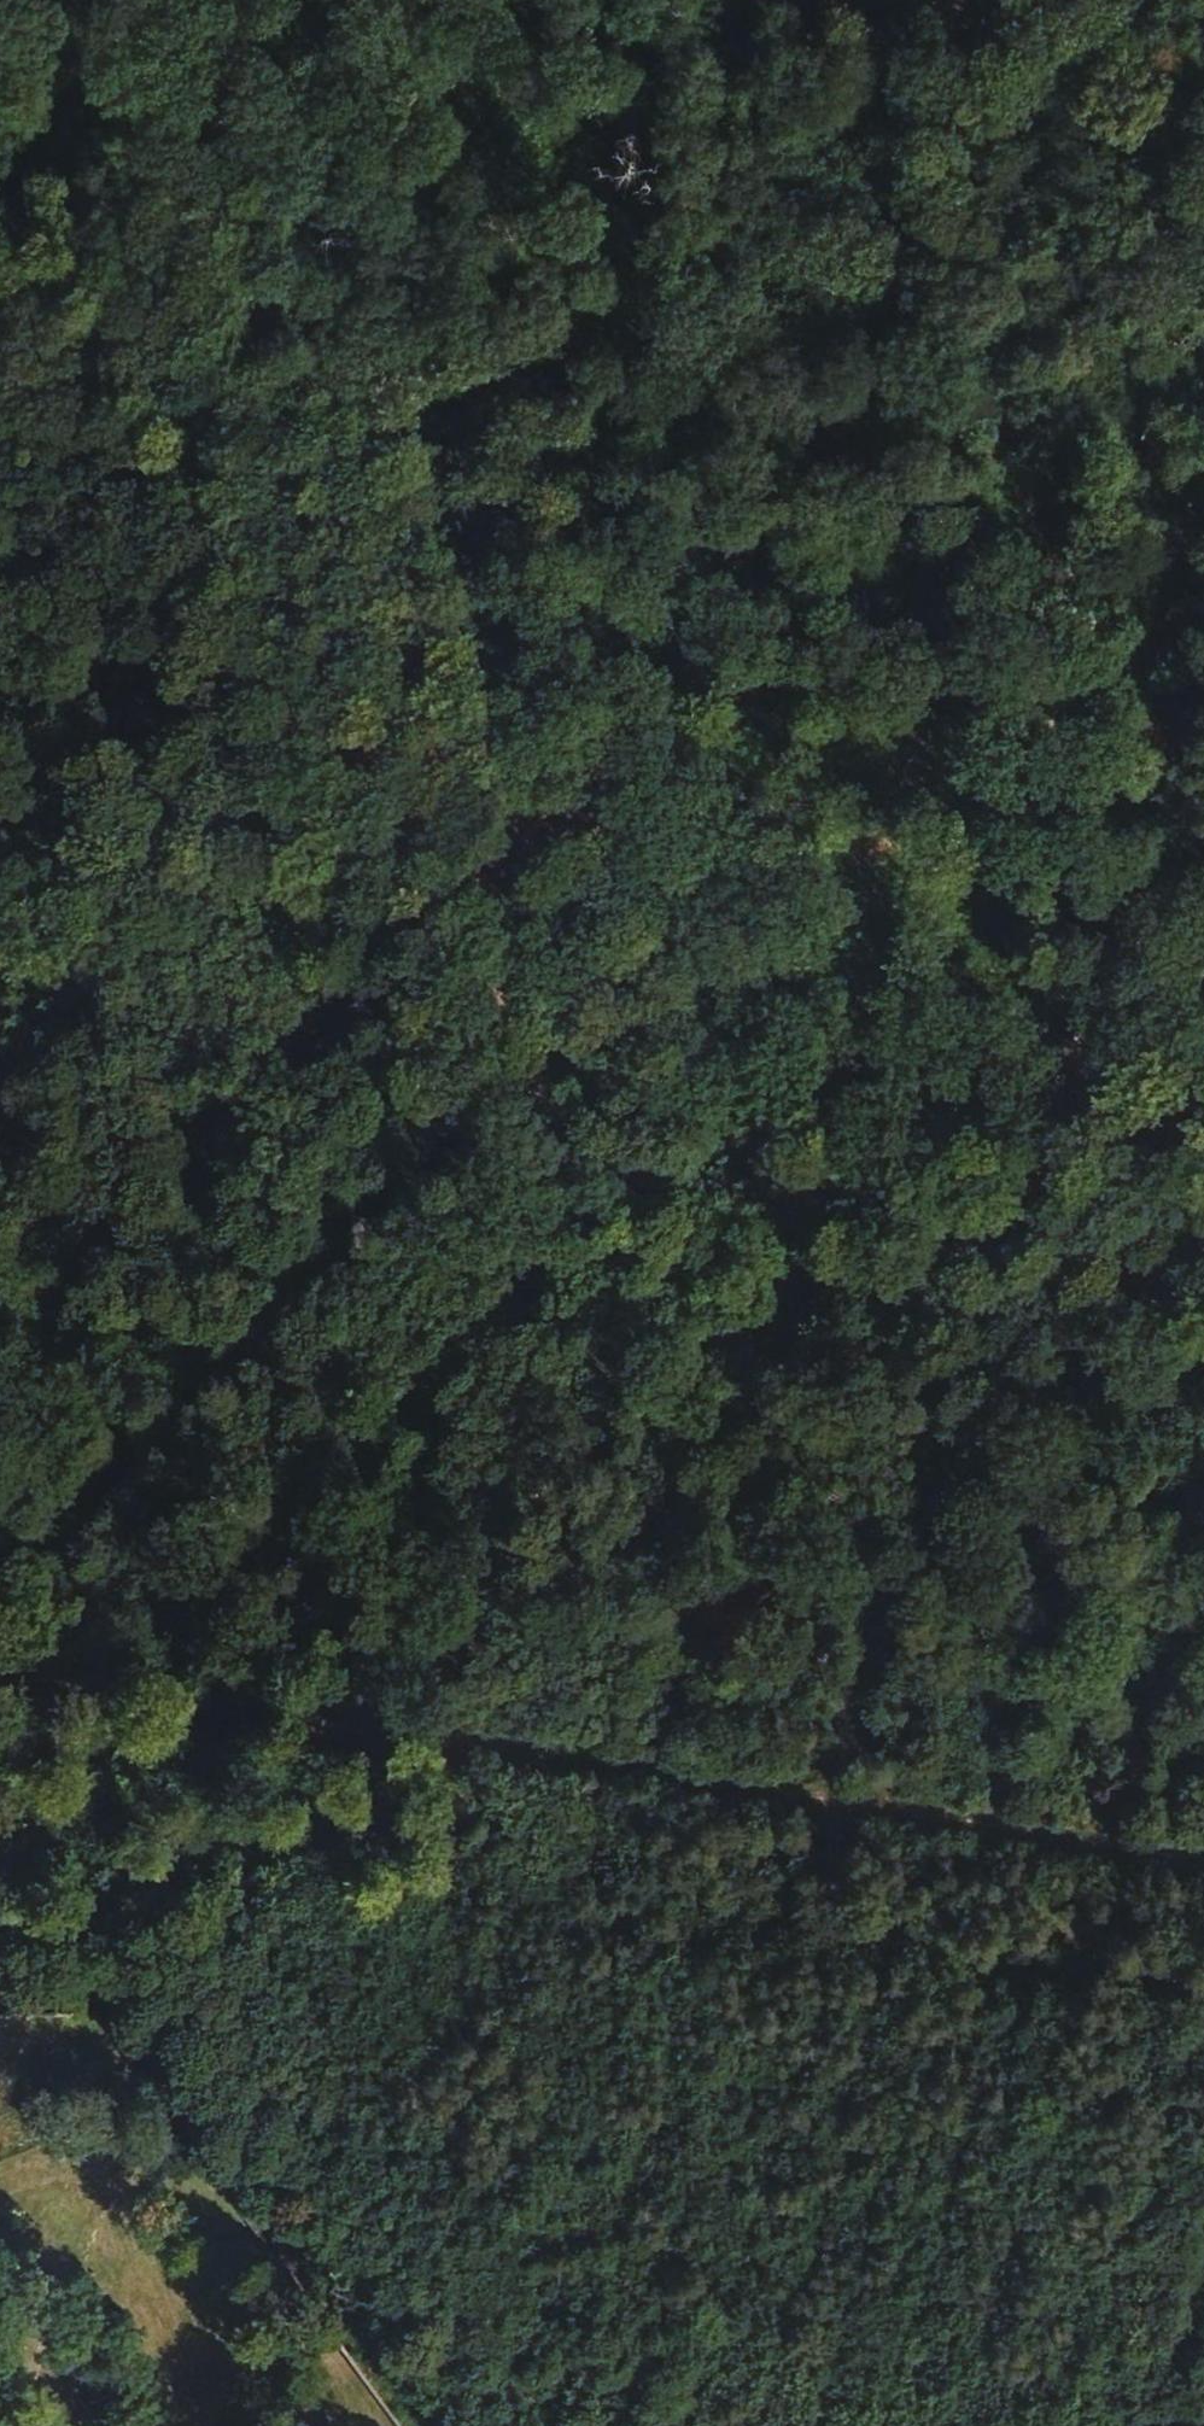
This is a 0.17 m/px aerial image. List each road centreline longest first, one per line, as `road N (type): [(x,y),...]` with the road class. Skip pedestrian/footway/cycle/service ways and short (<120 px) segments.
road 1 (track): [(0,1679),(1203,1861)]
road 2 (track): [(1203,856),(789,0)]

